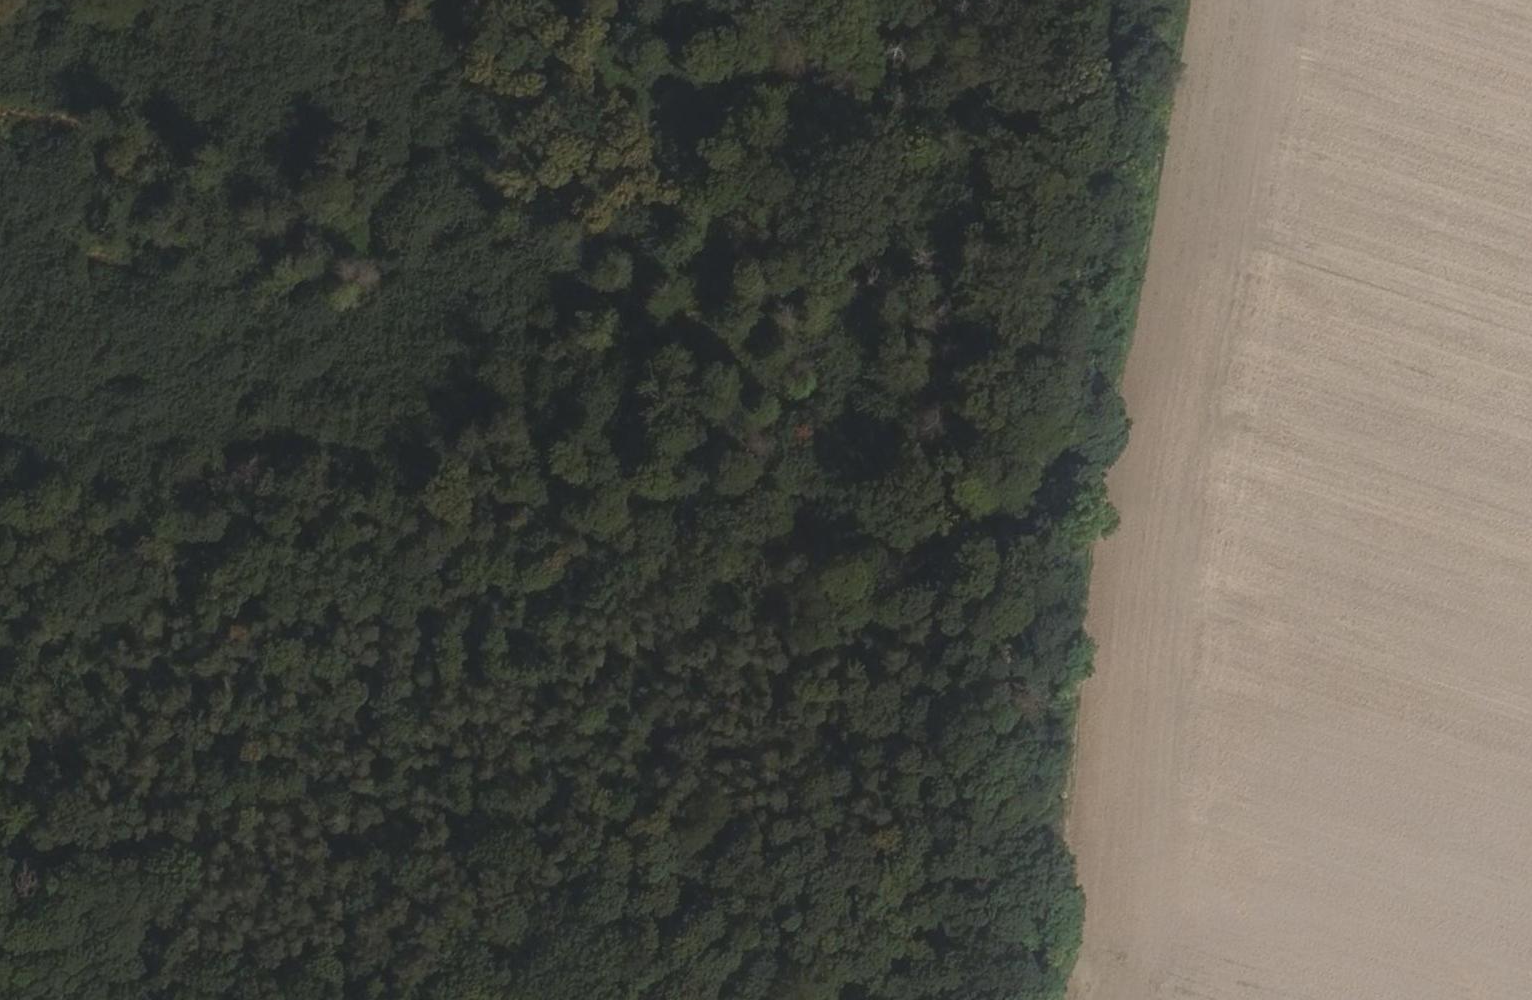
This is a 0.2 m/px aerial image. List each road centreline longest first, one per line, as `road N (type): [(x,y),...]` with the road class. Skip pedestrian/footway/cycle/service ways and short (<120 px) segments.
road 1 (track): [(1034,999),(1062,857)]

